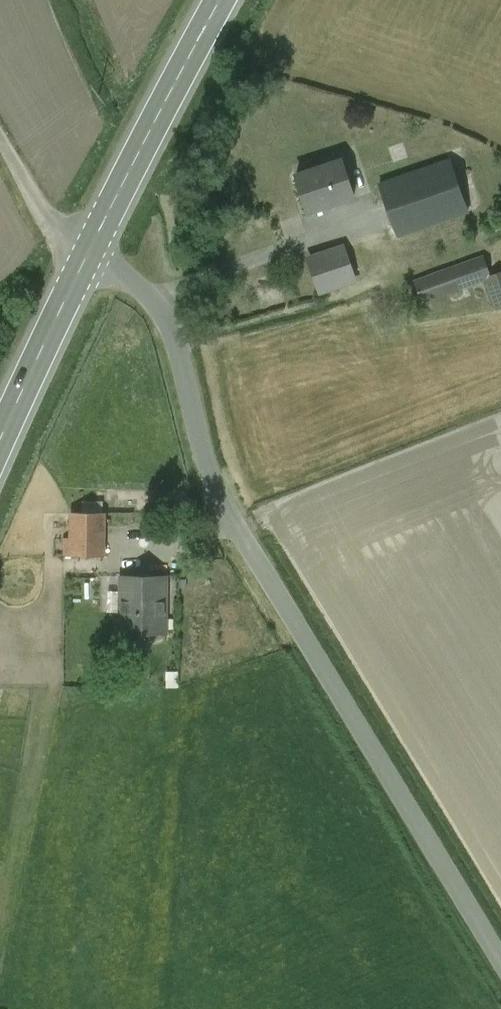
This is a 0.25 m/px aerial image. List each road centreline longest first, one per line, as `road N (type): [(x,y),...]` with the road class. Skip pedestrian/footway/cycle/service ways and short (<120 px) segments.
road 1 (unclassified): [(93,257),(166,328),(223,509),(500,968)]
road 2 (secondary): [(93,257),(219,0)]
road 3 (secondary): [(0,441),(81,277)]
road 4 (unclassified): [(0,146),(81,277)]

